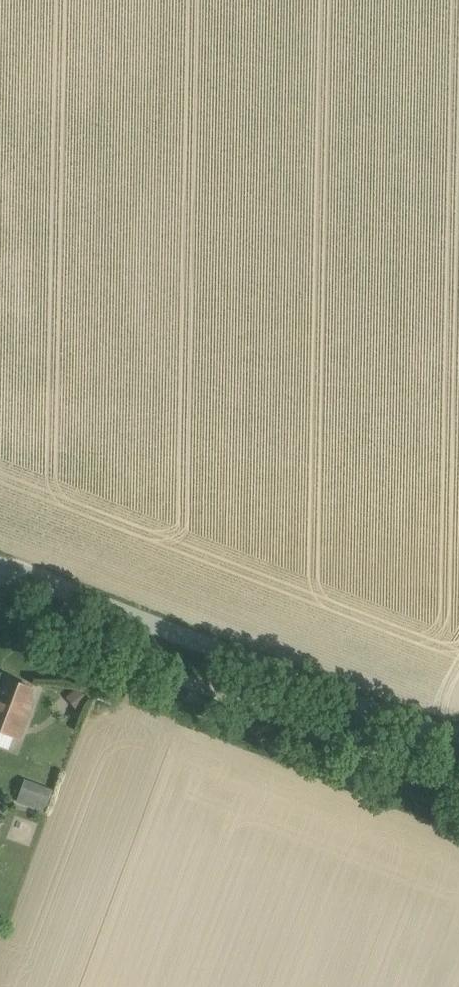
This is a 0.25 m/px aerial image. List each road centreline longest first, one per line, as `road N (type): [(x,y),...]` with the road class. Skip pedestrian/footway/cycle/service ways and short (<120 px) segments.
road 1 (unclassified): [(458,788),(0,607)]
road 2 (unclassified): [(458,734),(371,709),(0,568)]

